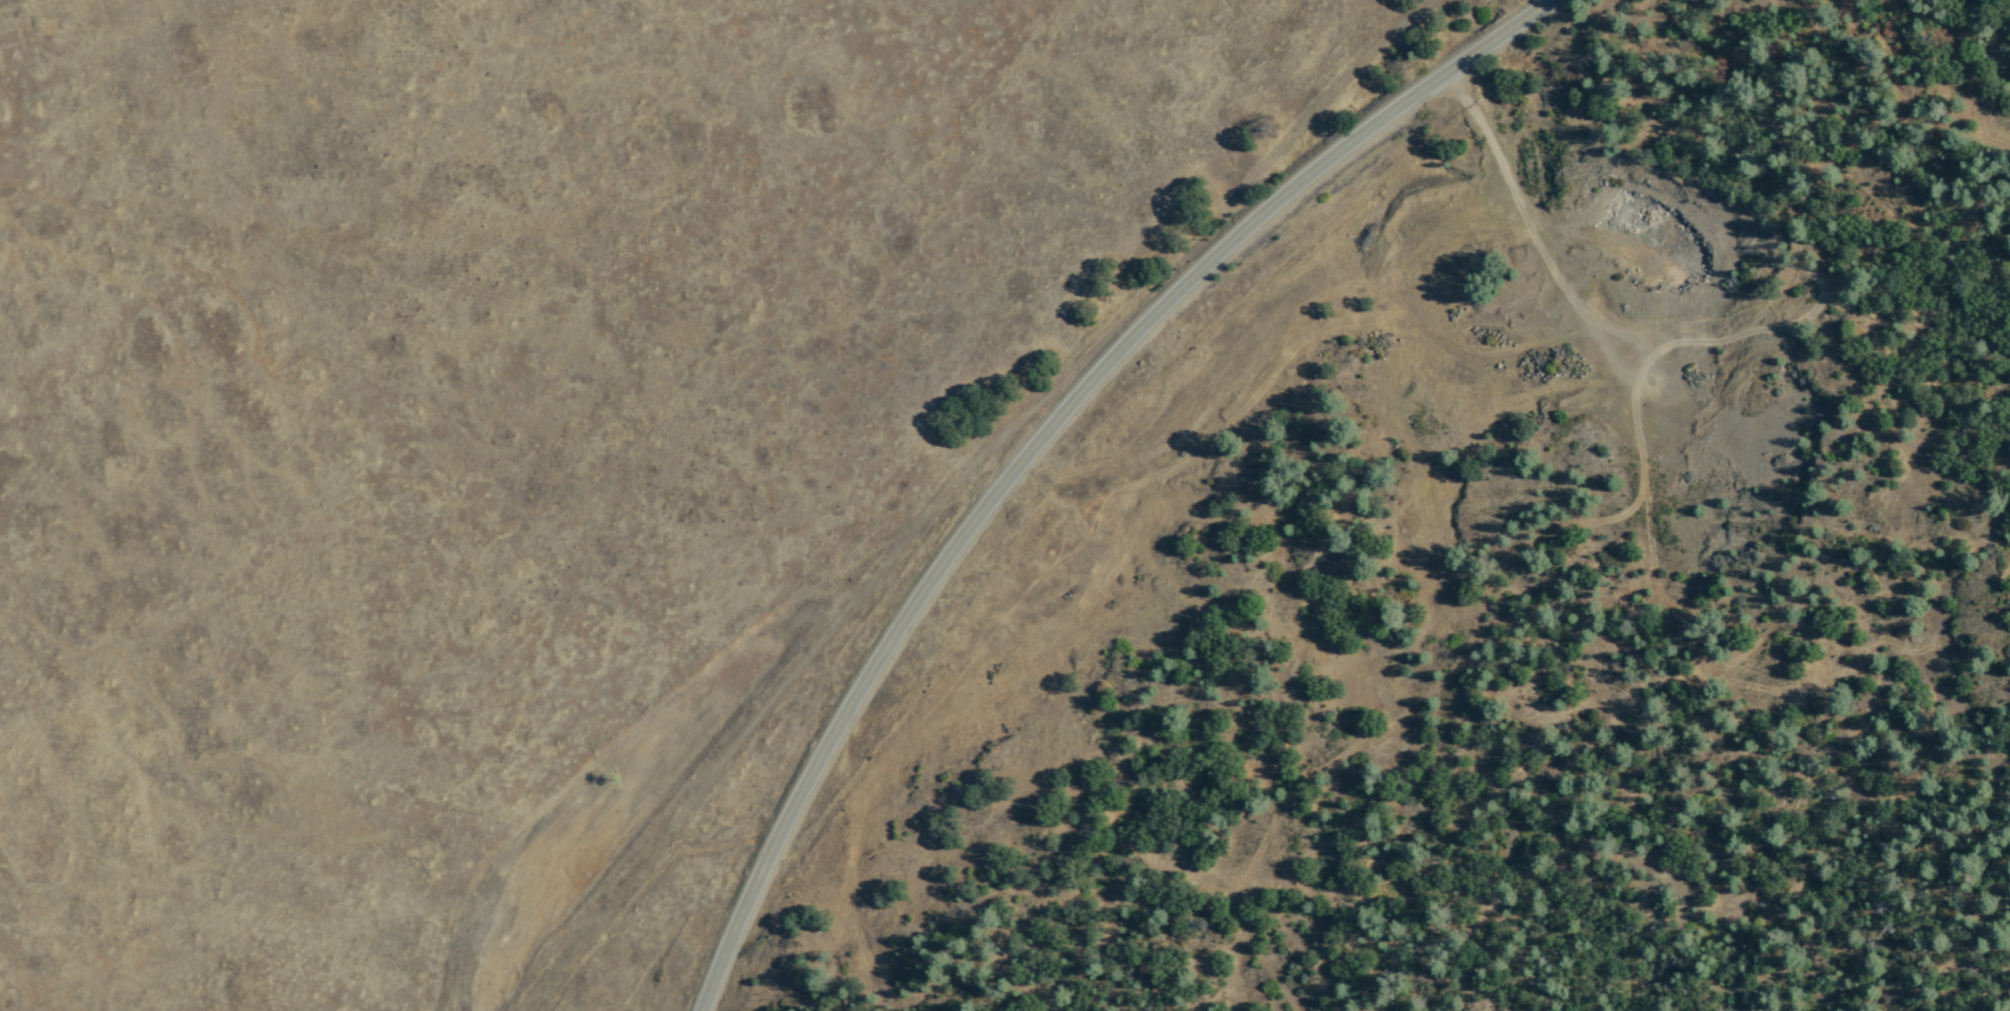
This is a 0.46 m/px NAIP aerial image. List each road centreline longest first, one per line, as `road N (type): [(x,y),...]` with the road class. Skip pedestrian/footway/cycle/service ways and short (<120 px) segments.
road 1 (tertiary): [(697,1010),(794,797),(875,659),(965,527),(1090,374),(1318,164),(1550,0)]

